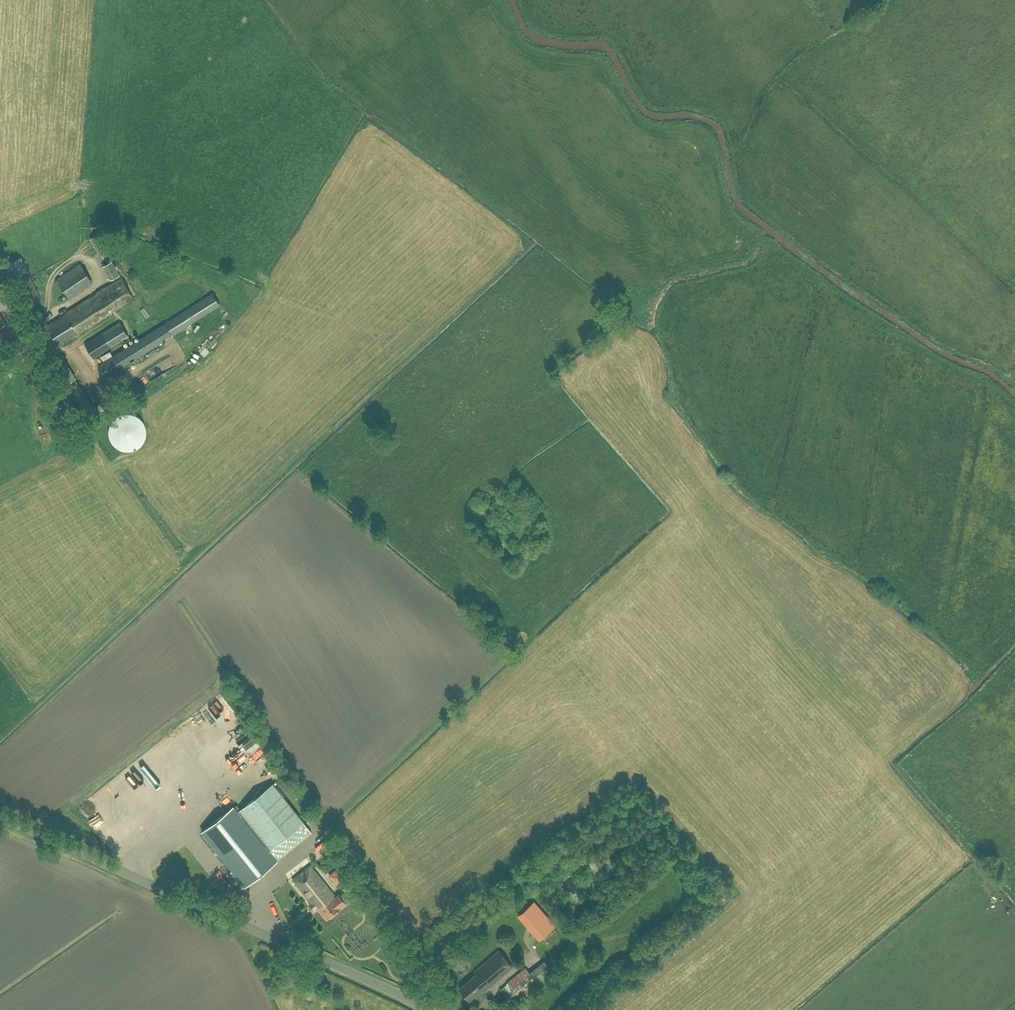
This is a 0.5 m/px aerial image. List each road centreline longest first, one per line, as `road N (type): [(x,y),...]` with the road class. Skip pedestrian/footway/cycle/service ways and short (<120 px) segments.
road 1 (unclassified): [(429,1009),(0,817)]

